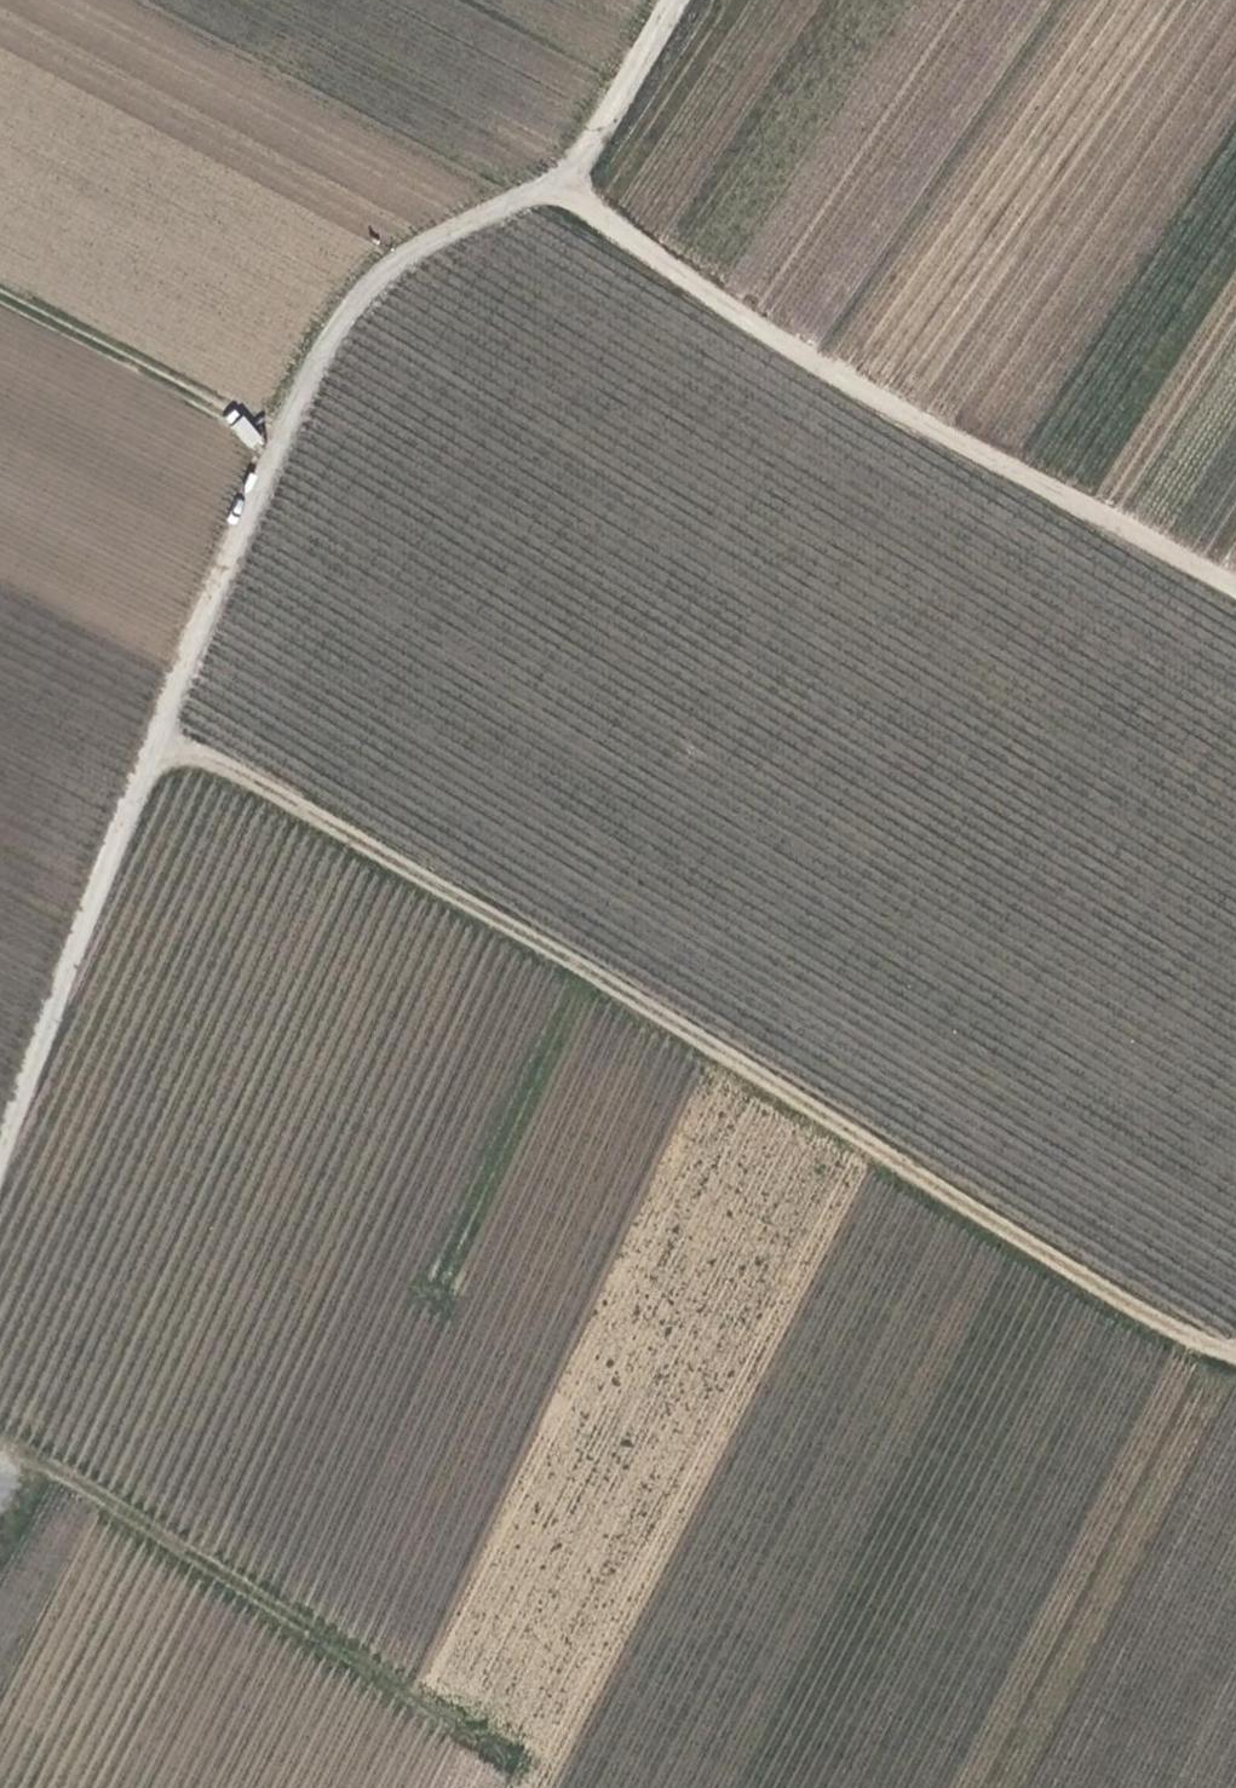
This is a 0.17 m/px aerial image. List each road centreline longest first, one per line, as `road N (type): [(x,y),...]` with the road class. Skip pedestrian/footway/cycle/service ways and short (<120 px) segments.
road 1 (track): [(0,1145),(154,732),(1235,1365)]
road 2 (track): [(676,0),(562,184),(373,272),(325,360),(154,732)]
road 3 (track): [(1235,576),(925,425),(562,184)]

